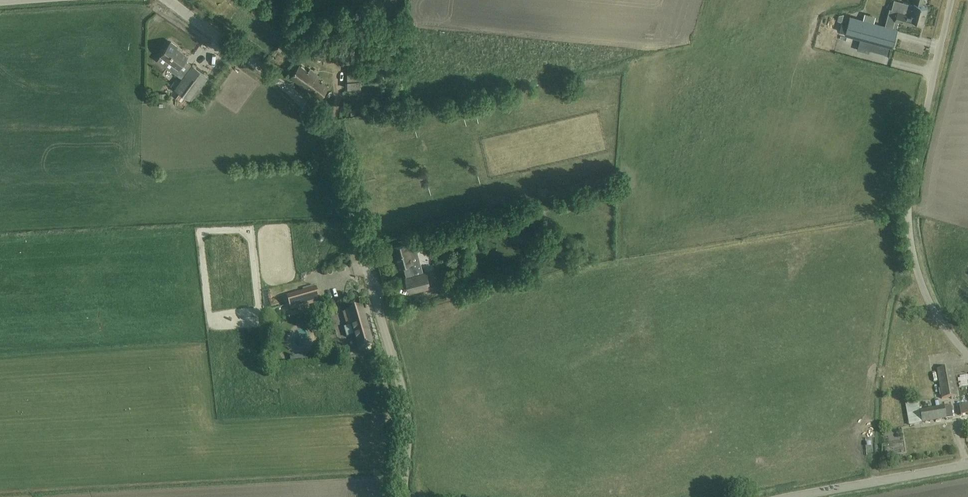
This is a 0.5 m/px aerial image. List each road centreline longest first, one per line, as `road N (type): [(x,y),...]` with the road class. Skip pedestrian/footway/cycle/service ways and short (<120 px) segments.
road 1 (unclassified): [(404,496),(405,405),(347,176),(329,138),(285,86),(166,0)]
road 2 (unclassified): [(967,351),(927,292),(911,231),(957,0)]
road 3 (unclassified): [(812,496),(967,466)]

